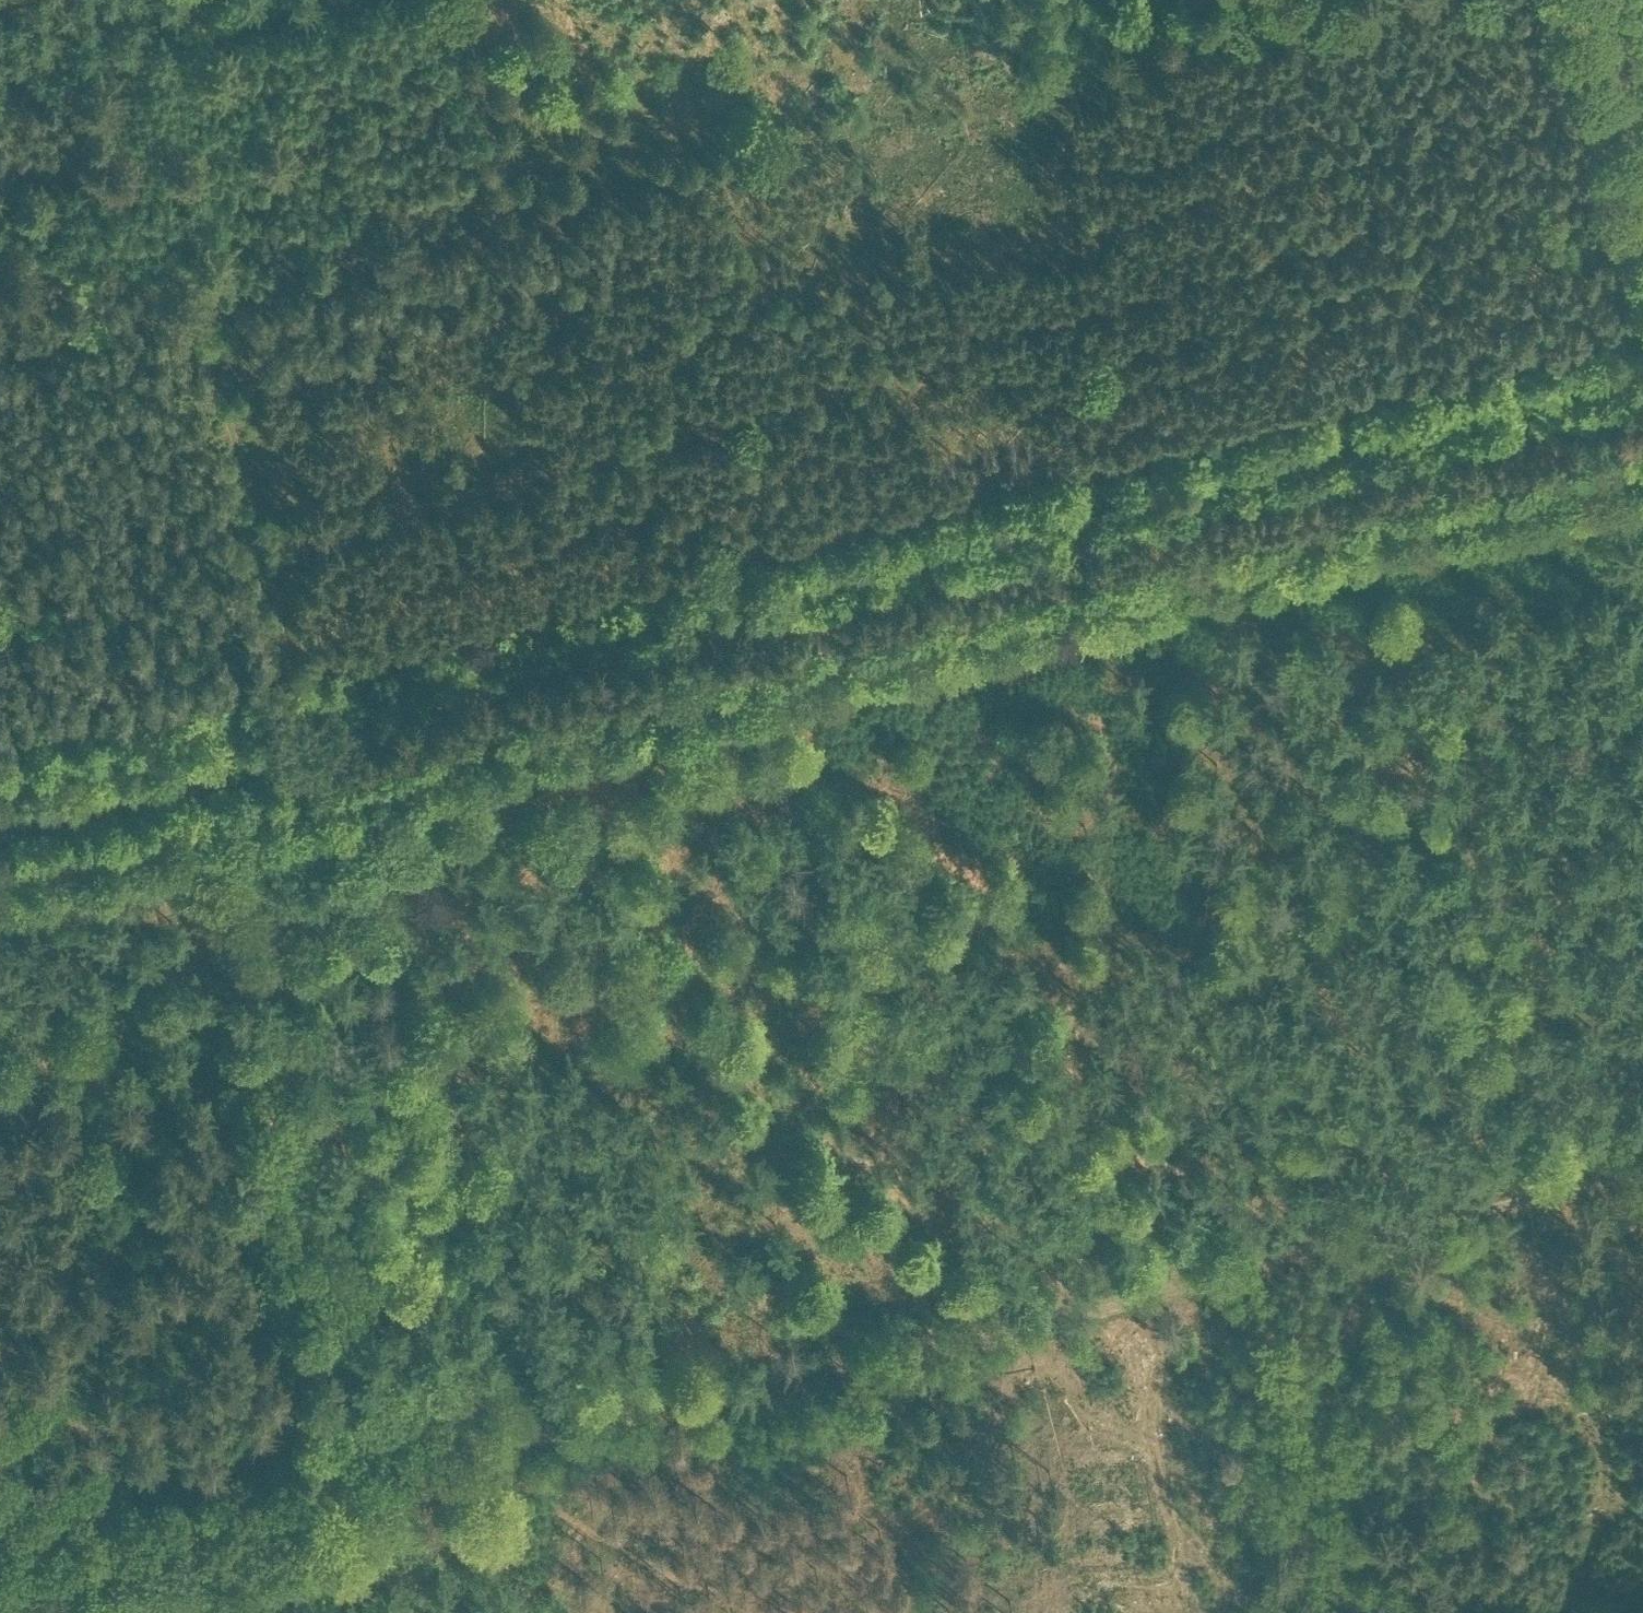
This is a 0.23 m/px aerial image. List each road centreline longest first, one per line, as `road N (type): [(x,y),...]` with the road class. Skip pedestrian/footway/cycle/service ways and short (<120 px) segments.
road 1 (track): [(1642,1171),(477,1449)]
road 2 (track): [(261,522),(315,807),(477,1449)]
road 3 (track): [(477,1449),(0,1564)]
road 4 (track): [(141,54),(261,522)]
road 5 (track): [(359,0),(141,54)]
road 6 (track): [(1596,0),(1642,186)]
road 7 (track): [(141,54),(0,89)]

